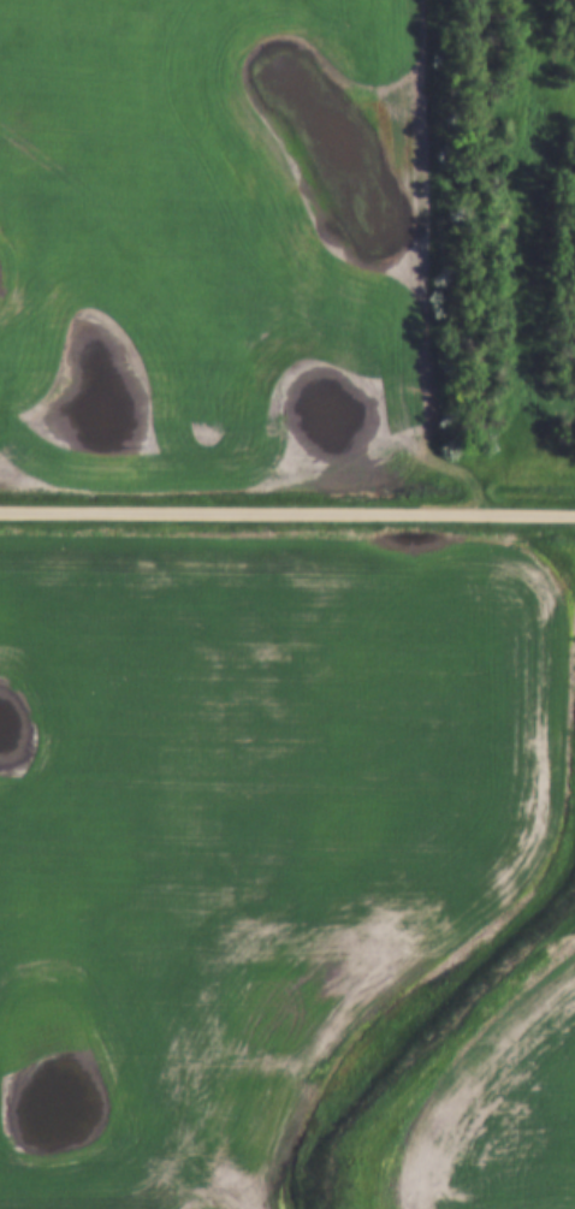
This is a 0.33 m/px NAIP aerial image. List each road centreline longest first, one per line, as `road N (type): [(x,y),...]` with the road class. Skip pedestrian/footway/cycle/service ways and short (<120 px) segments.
road 1 (track): [(368,1138),(574,929)]

